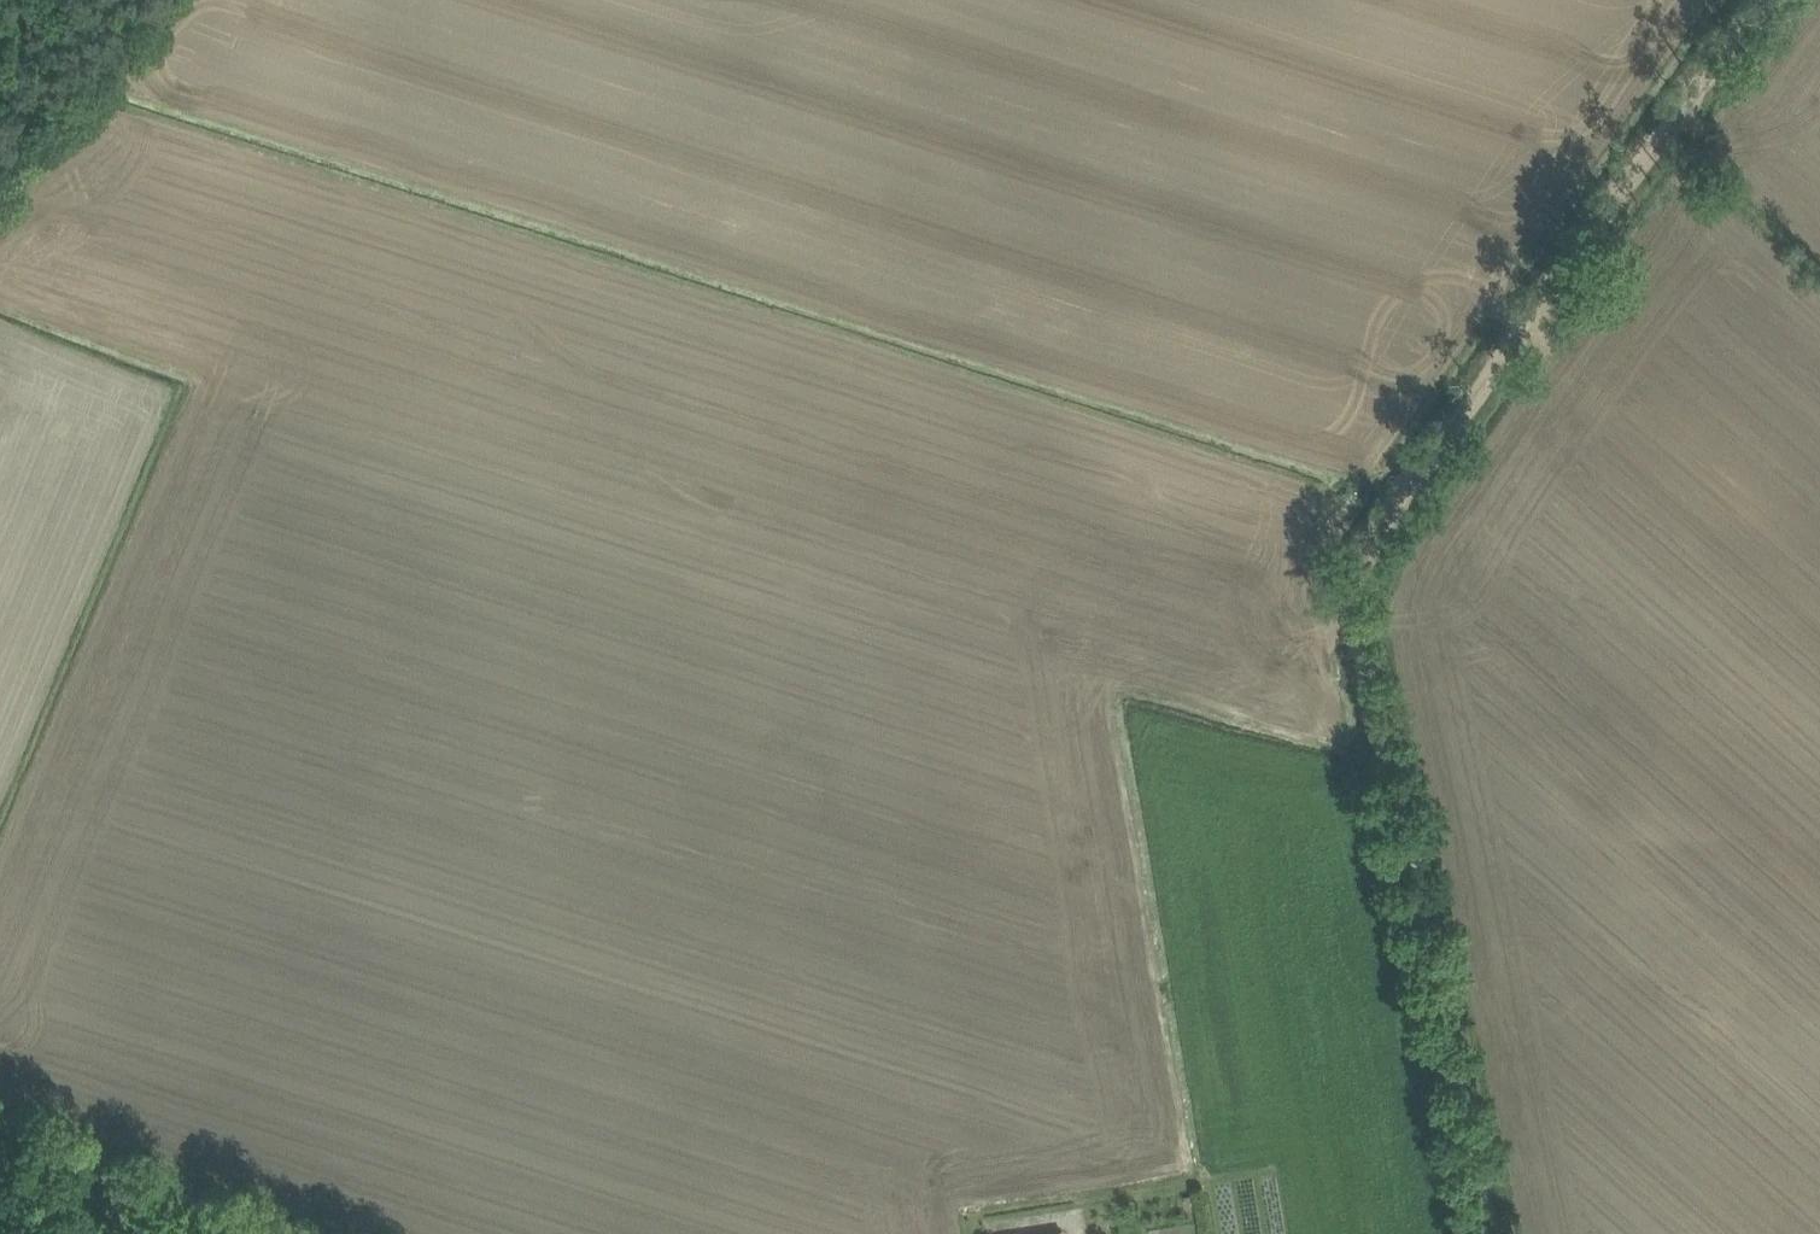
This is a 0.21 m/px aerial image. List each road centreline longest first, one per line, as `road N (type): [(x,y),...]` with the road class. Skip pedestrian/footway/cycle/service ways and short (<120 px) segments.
road 1 (track): [(1755,0),(1419,470),(1379,534),(1360,583),(1362,636),(1497,1233)]
road 2 (unclassified): [(271,1233),(0,1120)]

